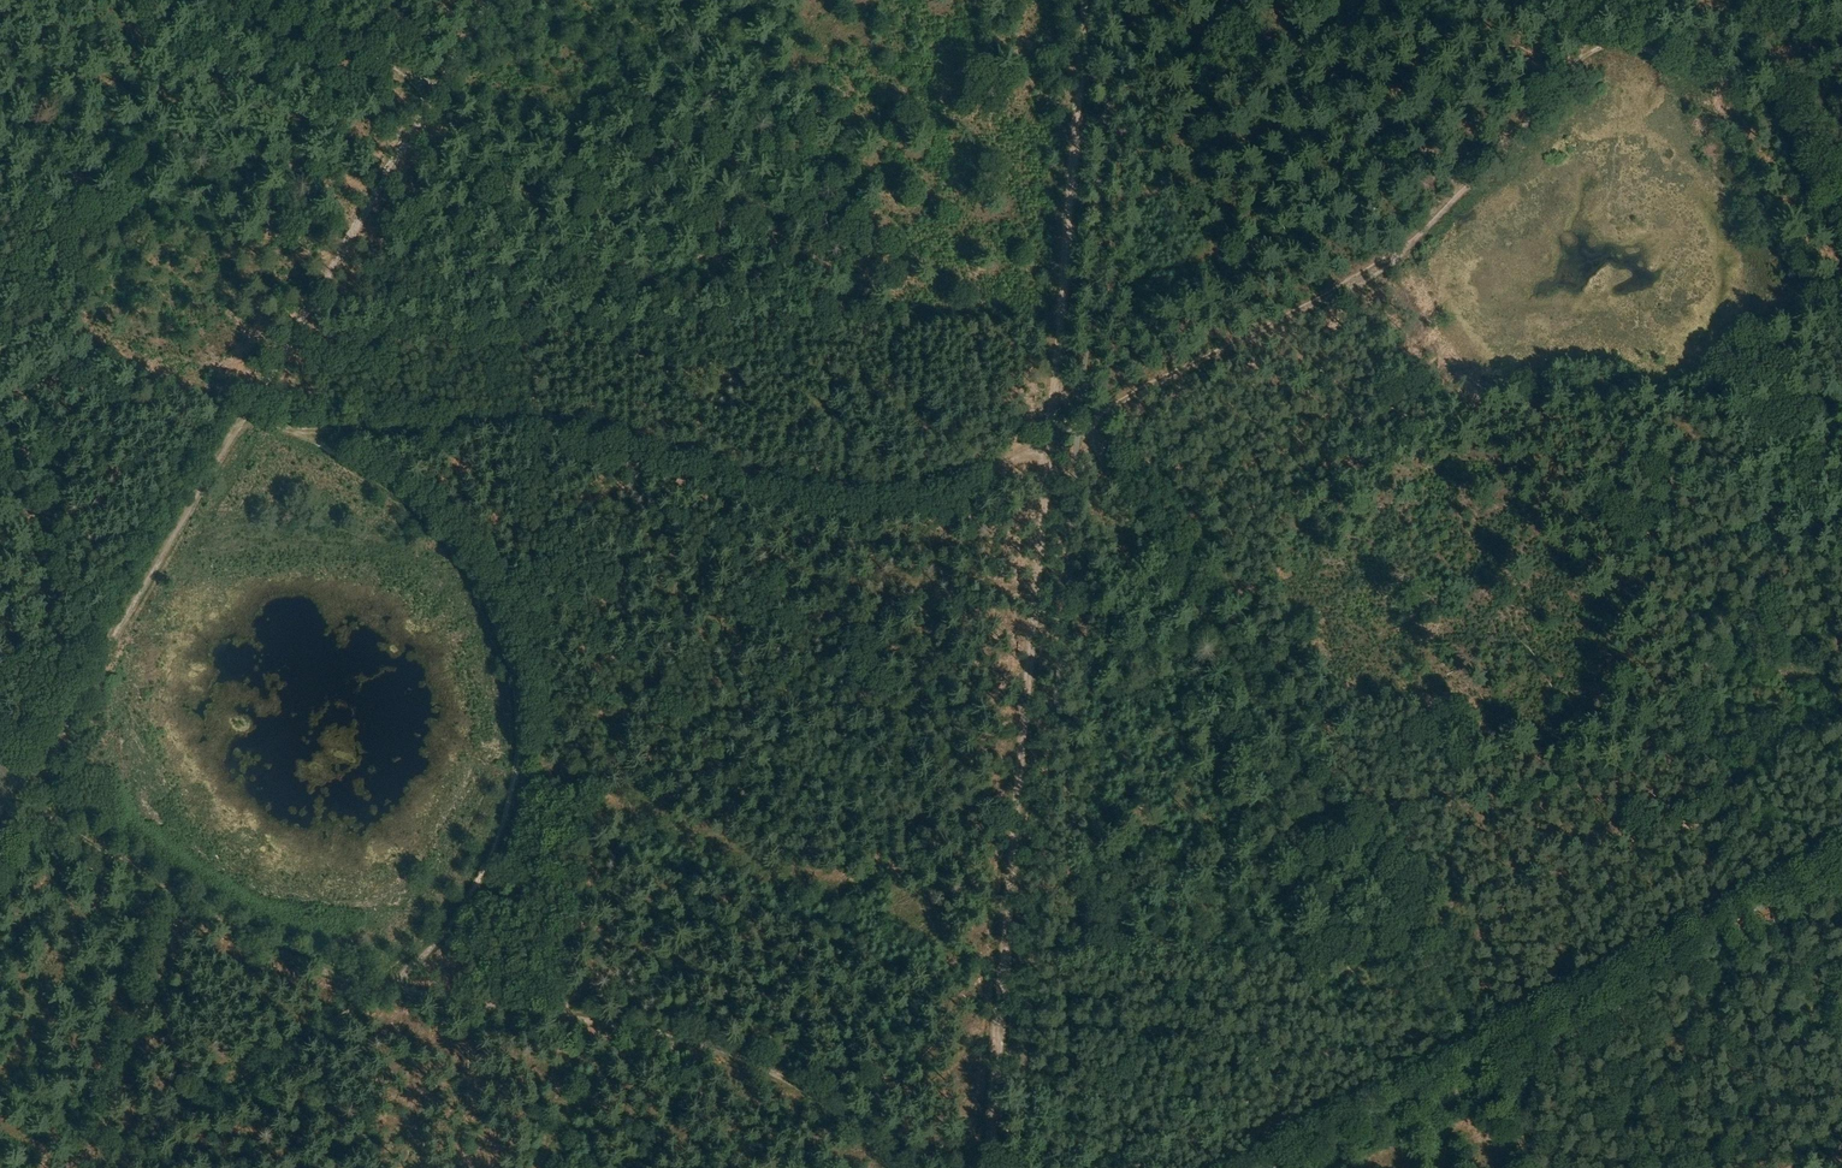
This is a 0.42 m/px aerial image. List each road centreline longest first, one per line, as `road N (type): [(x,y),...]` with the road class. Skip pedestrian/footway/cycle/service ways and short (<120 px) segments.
road 1 (track): [(1083,0),(985,1167)]
road 2 (track): [(102,1167),(376,991),(449,923),(481,876),(515,778),(516,692),(478,591),(395,495)]
road 3 (track): [(1086,425),(924,487),(848,489),(776,478),(609,430),(271,426)]
road 4 (track): [(177,905),(376,991),(664,1035),(747,1060),(832,1113),(889,1167)]
road 5 (track): [(1086,425),(1093,449),(1483,1056)]
road 6 (track): [(395,495),(322,448),(243,418),(29,778)]
road 7 (track): [(27,811),(177,905),(94,1167)]
road 8 (track): [(419,121),(243,418)]
road 9 (track): [(1775,903),(1483,1056)]
road 10 (track): [(1777,59),(1724,84),(1603,47),(1502,141)]
road 11 (track): [(1351,276),(1086,425)]
road 12 (track): [(1268,1167),(1483,1056)]
road 13 (track): [(1502,141),(1445,202),(1351,276)]
road 14 (track): [(433,95),(282,0)]
road 15 (track): [(1777,59),(1841,192)]

